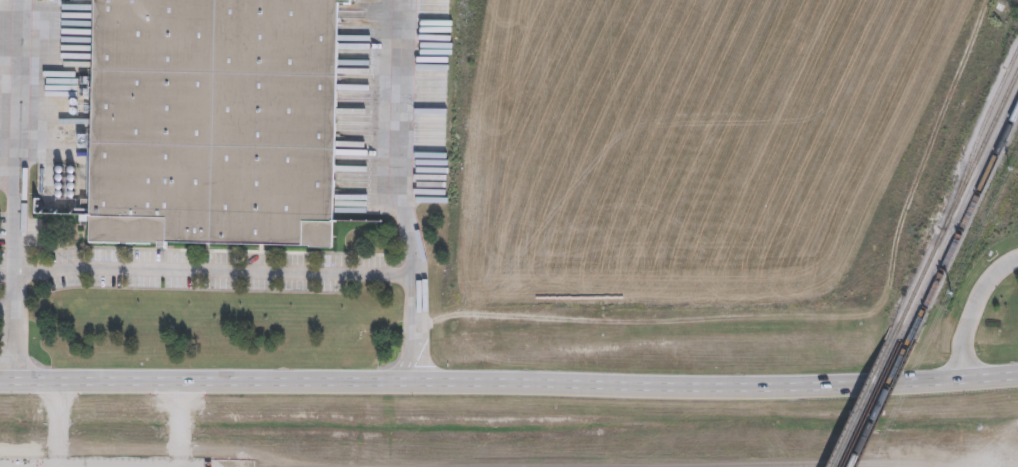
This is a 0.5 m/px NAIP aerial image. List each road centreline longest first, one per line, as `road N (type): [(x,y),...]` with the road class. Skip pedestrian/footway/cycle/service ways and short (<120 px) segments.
road 1 (trunk): [(1017,375),(758,388),(0,382)]

